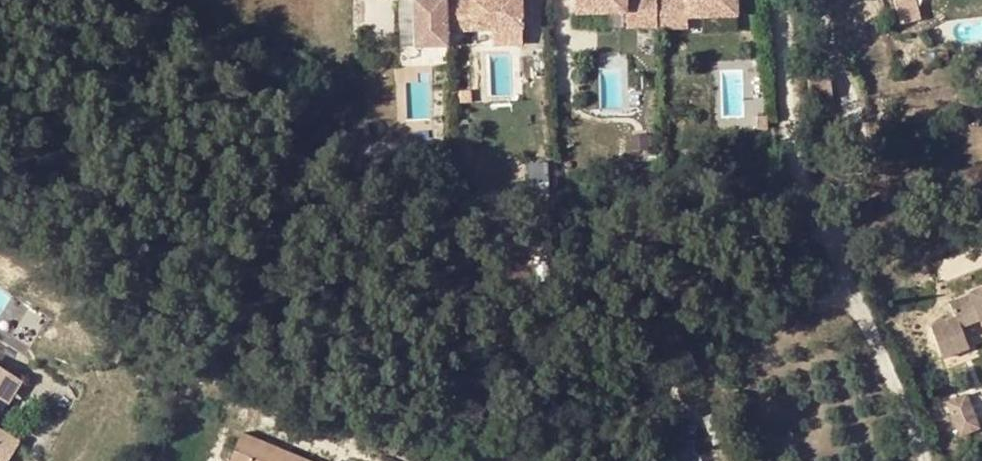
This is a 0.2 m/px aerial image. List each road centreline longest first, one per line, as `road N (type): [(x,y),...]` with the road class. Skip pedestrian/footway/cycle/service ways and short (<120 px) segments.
road 1 (residential): [(777,0),(804,185),(921,460)]

